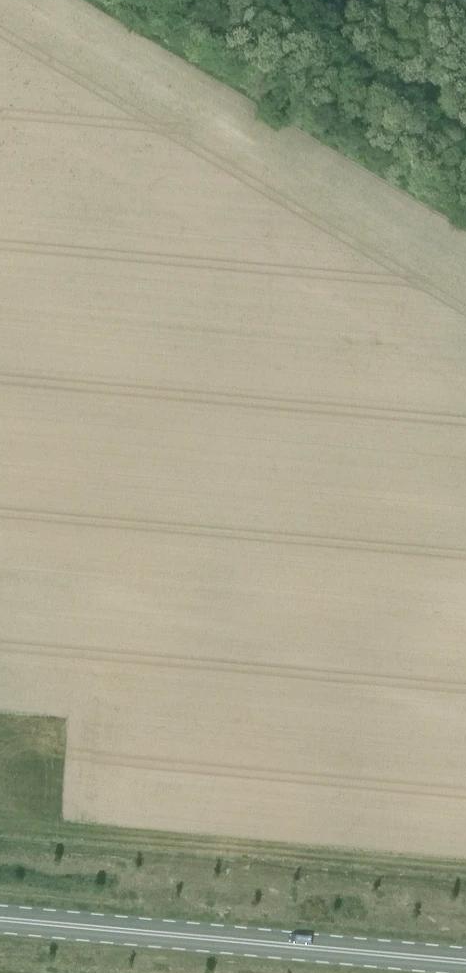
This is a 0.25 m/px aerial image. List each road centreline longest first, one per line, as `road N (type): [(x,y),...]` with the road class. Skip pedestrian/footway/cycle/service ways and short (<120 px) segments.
road 1 (secondary): [(465,962),(0,921)]
road 2 (track): [(0,825),(465,865)]

